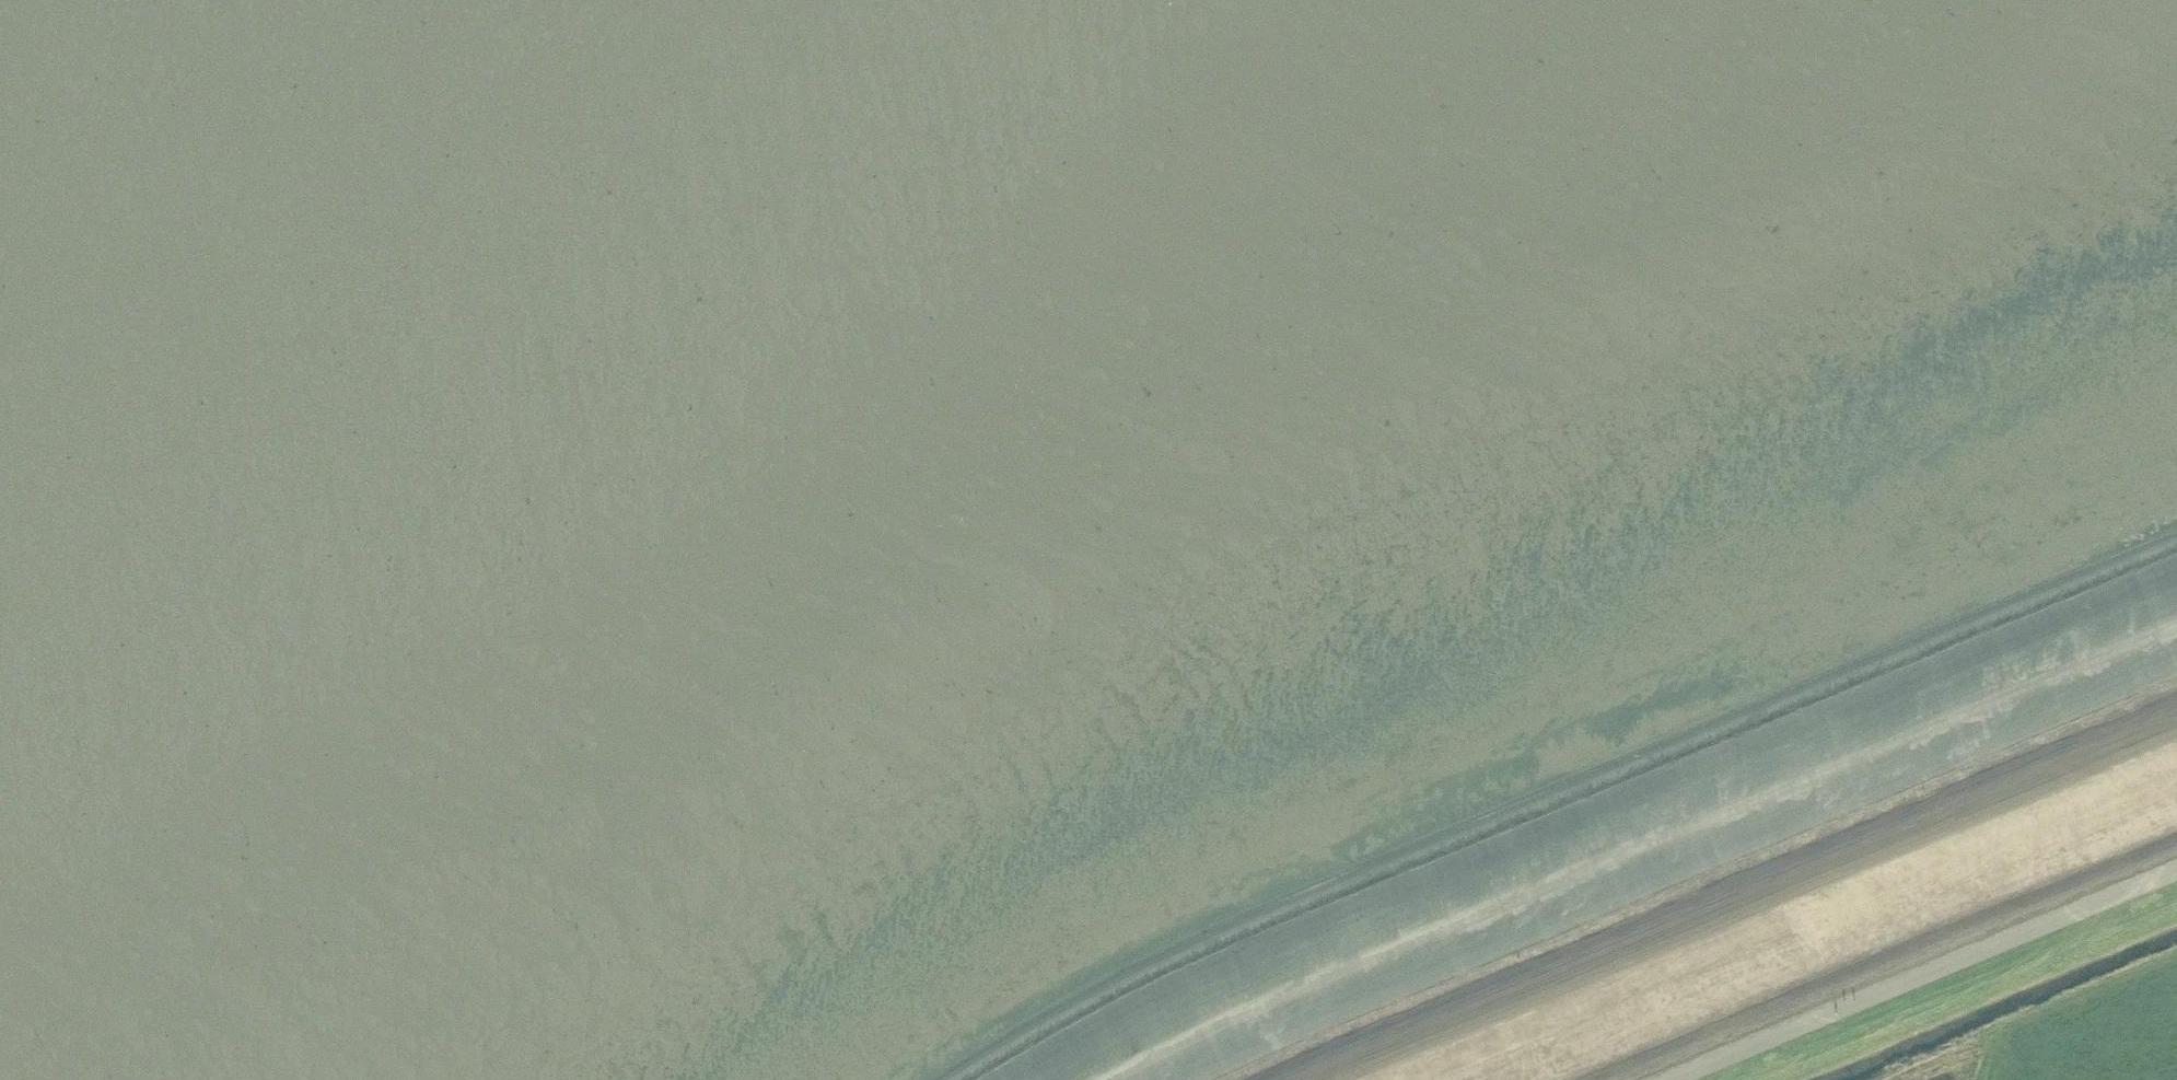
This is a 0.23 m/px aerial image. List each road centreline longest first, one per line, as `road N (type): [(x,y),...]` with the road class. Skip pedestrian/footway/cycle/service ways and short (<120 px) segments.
road 1 (unclassified): [(1671,1079),(2176,870)]

